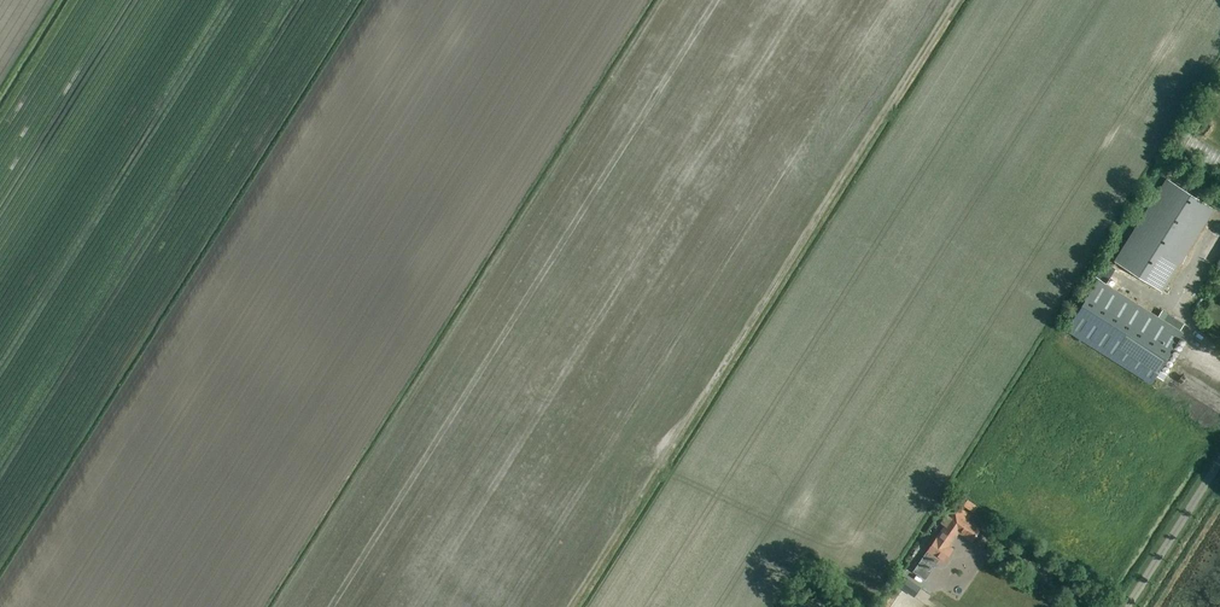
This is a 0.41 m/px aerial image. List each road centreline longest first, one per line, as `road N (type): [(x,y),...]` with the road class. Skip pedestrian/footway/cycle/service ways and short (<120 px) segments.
road 1 (unclassified): [(1127,606),(1219,460)]

